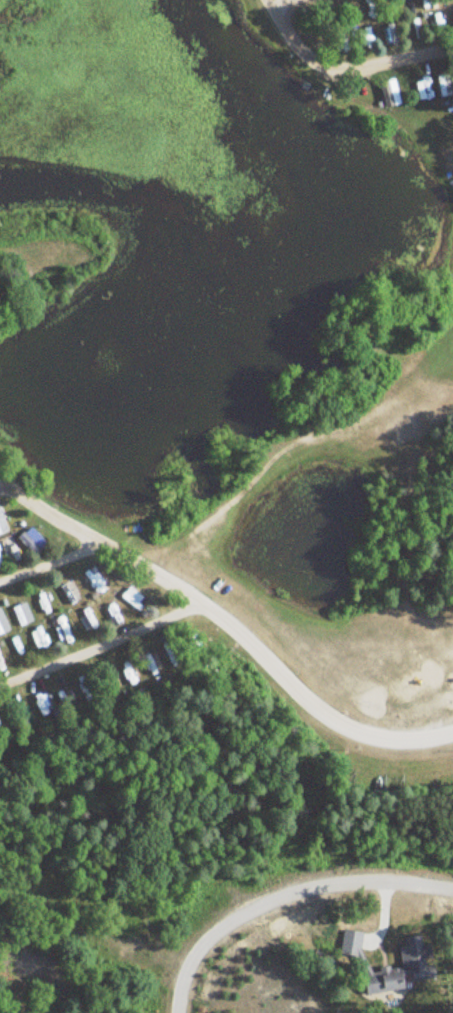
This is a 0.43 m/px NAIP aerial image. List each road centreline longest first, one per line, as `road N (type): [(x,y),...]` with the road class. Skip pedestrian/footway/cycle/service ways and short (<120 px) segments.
road 1 (residential): [(452,732),(415,750),(308,708),(215,602),(83,535),(0,481)]
road 2 (residential): [(178,1012),(183,970),(203,939),(246,910),(344,880),(452,885)]

